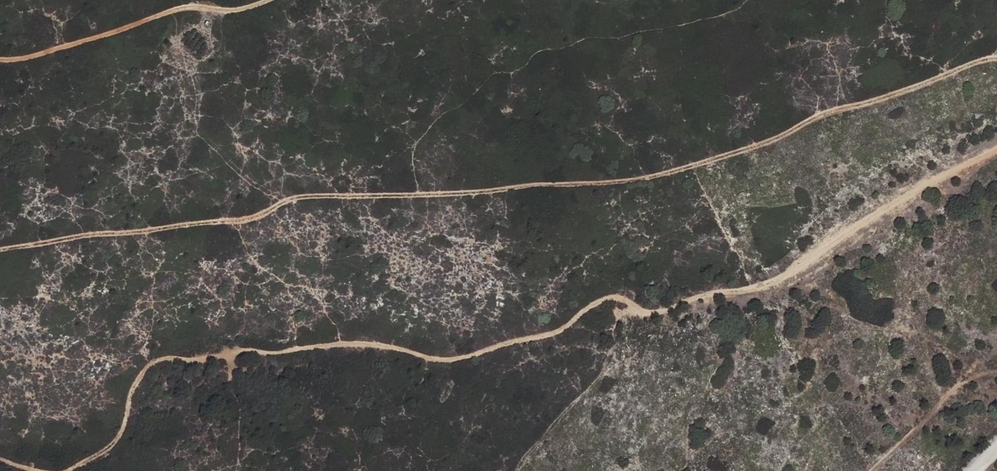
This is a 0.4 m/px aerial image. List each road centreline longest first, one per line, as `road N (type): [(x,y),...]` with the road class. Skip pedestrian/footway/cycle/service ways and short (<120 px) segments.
road 1 (track): [(64,470),(116,444),(148,366),(170,356),(195,361),(370,342),(448,359),(567,327),(588,305),(611,298),(660,312),(795,270),(892,203),(996,147)]
road 2 (track): [(0,240),(236,215),(301,192),(504,187),(649,170),(996,54)]
road 3 (track): [(250,0),(173,3),(0,53)]

